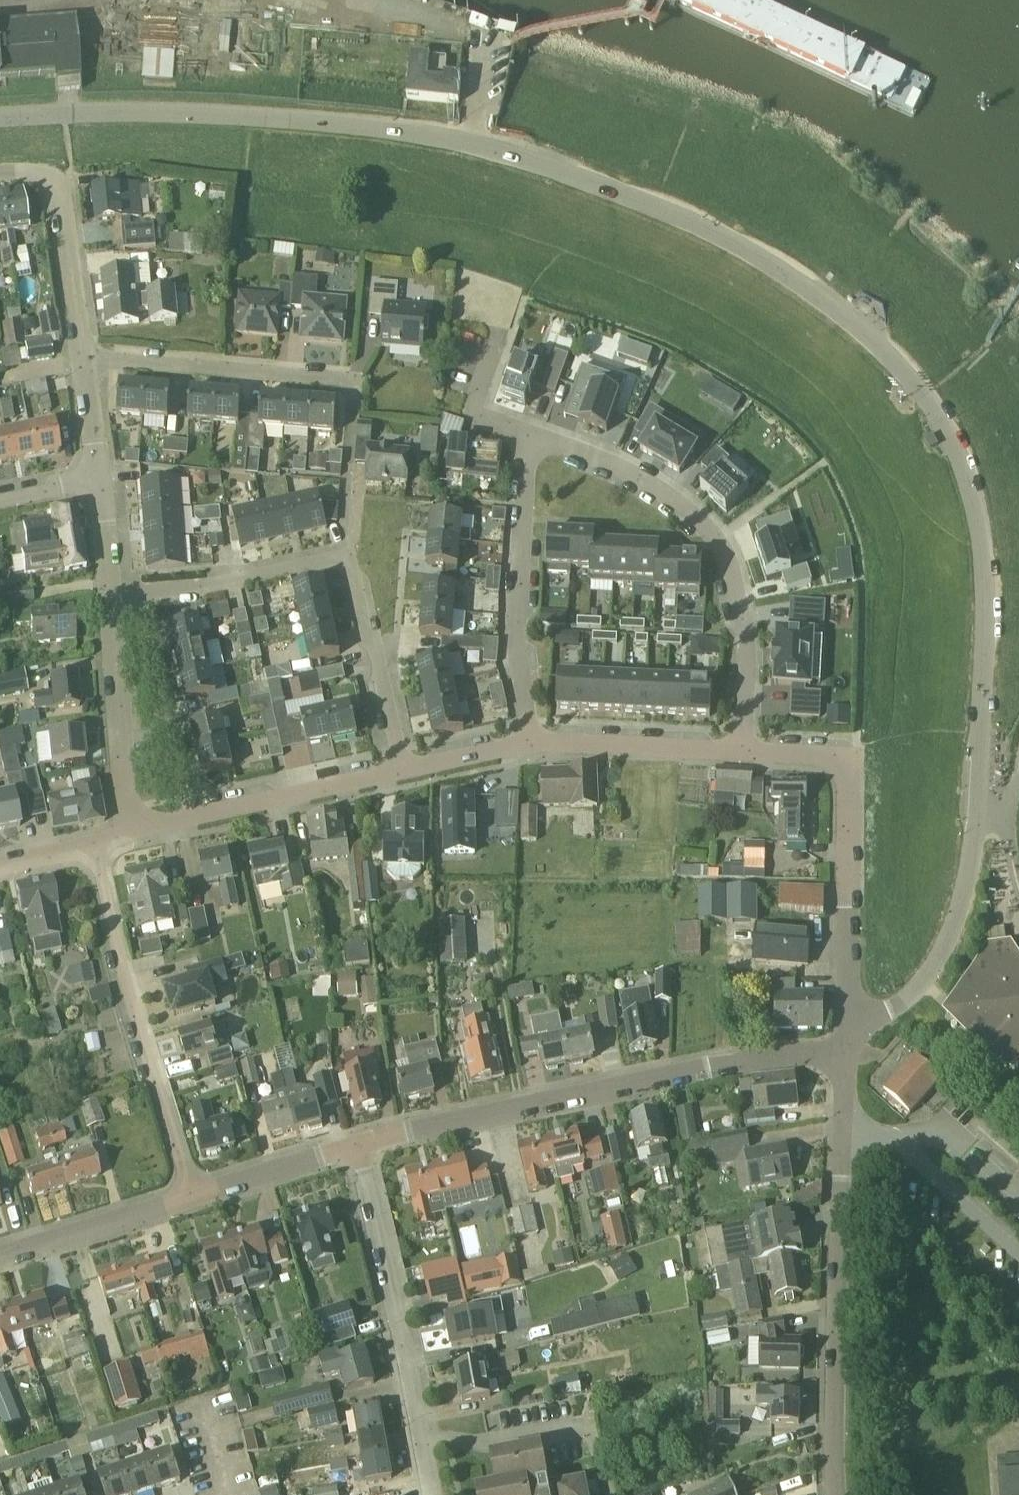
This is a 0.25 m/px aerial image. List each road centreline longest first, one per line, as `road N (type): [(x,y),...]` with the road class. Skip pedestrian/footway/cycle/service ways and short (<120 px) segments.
road 1 (unclassified): [(978,803),(985,585),(977,518),(961,458),(924,396),(853,322),(704,228),(484,148),(411,132),(222,115),(0,119)]
road 2 (residential): [(357,1143),(848,1039)]
road 3 (residential): [(352,559),(356,392),(342,376),(85,358)]
road 4 (residential): [(742,753),(745,627),(732,563),(698,519),(630,479),(536,443)]
road 5 (residential): [(837,1494),(845,1120)]
road 6 (residential): [(92,844),(190,1196)]
road 7 (residential): [(357,1143),(431,1494)]
road 8 (residential): [(526,745),(536,443)]
road 9 (unclassified): [(848,1039),(904,999),(942,950),(967,884),(978,803)]
road 10 (residential): [(848,1039),(845,759)]
road 11 (residential): [(131,833),(401,772)]
road 12 (residential): [(131,833),(109,585)]
road 13 (residential): [(109,585),(352,559)]
road 14 (residential): [(352,559),(401,772)]
road 15 (residential): [(526,745),(742,753)]
road 16 (residential): [(0,1256),(190,1196)]
road 17 (residential): [(85,358),(57,181)]
road 18 (residential): [(190,1196),(357,1143)]
road 19 (residential): [(536,443),(475,421),(499,327)]
road 20 (residential): [(899,1142),(1018,1248)]
road 21 (residential): [(401,772),(526,745)]
road 22 (residential): [(99,478),(85,358)]

